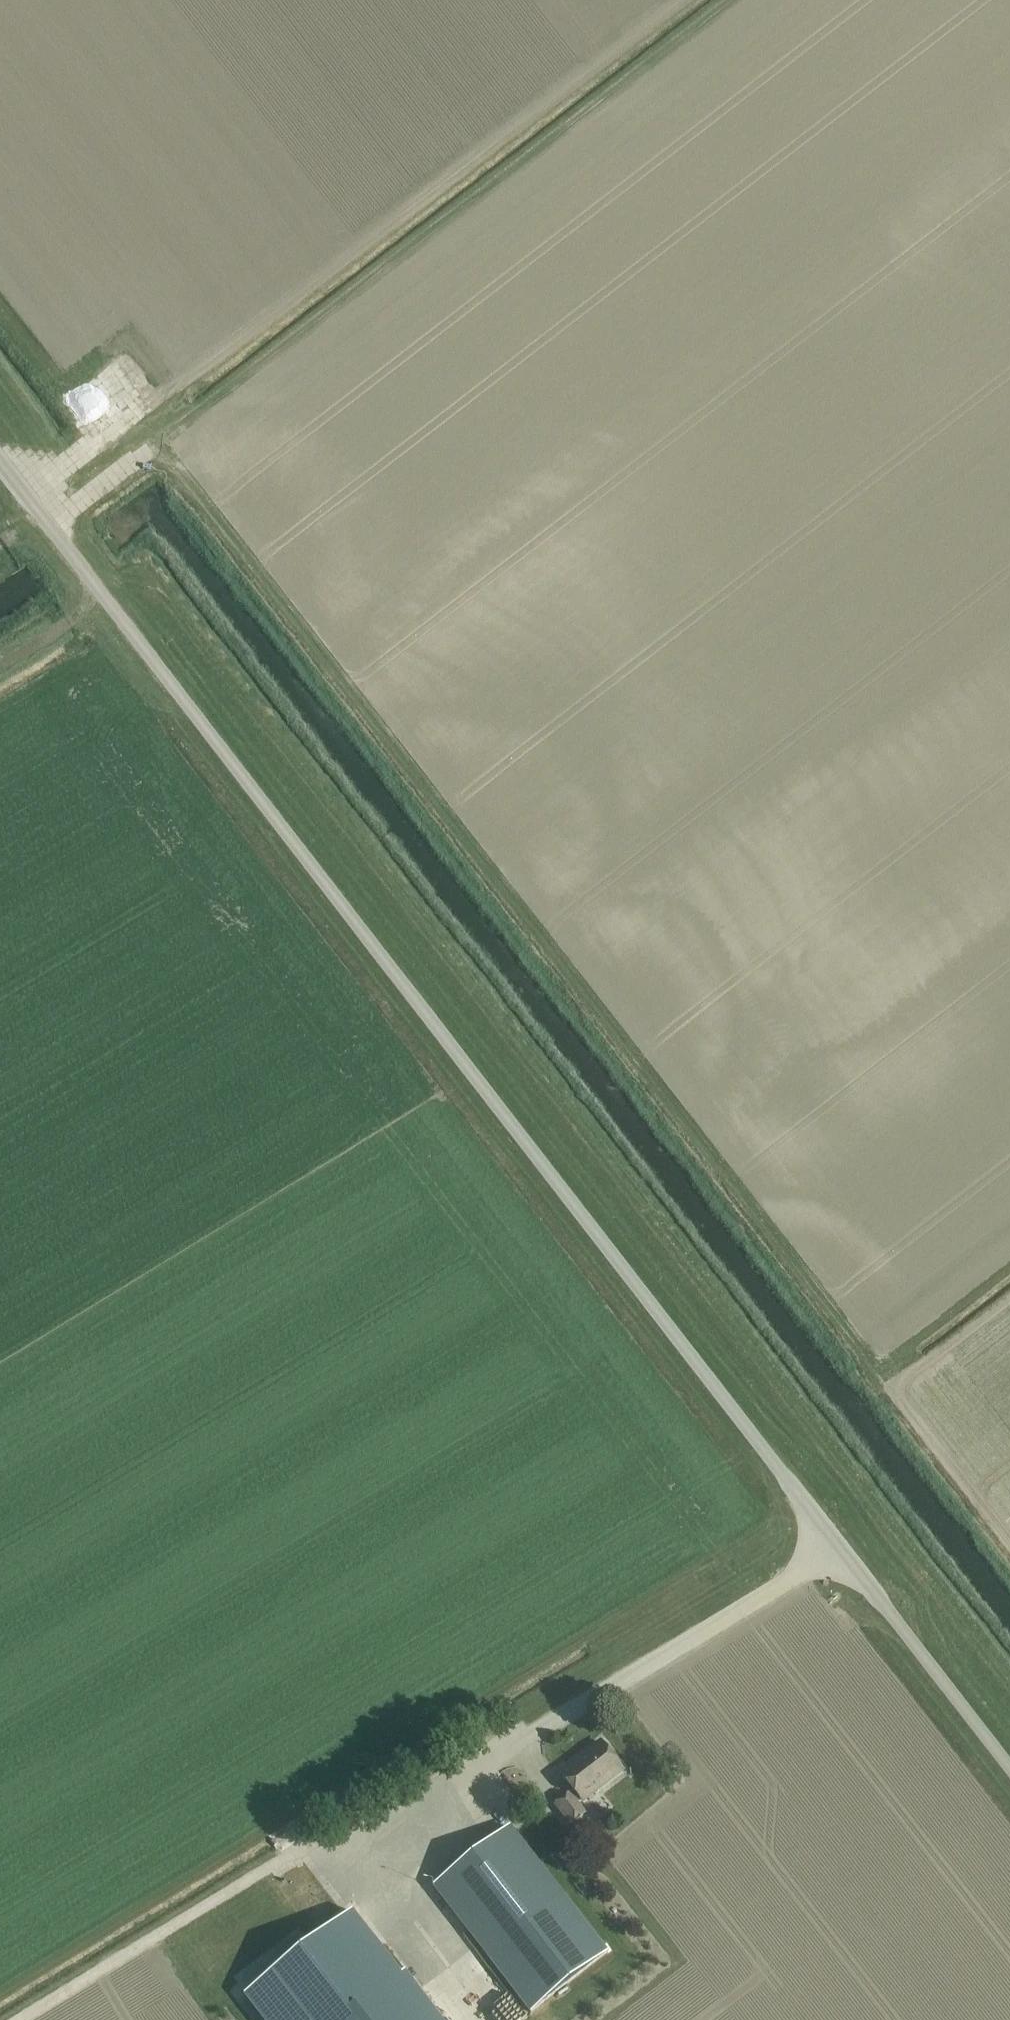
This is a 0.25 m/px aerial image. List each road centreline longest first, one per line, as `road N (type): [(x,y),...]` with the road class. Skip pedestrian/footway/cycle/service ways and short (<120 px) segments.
road 1 (unclassified): [(1009,1773),(0,453)]

